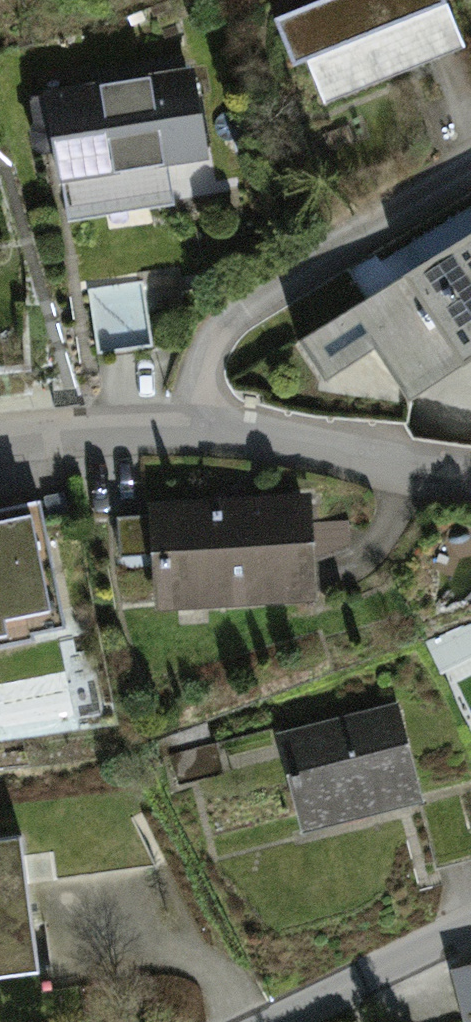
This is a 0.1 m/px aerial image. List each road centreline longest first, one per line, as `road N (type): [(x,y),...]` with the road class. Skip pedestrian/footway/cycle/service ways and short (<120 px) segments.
road 1 (residential): [(0,439),(215,427),(470,479)]
road 2 (residential): [(470,924),(271,1021)]

